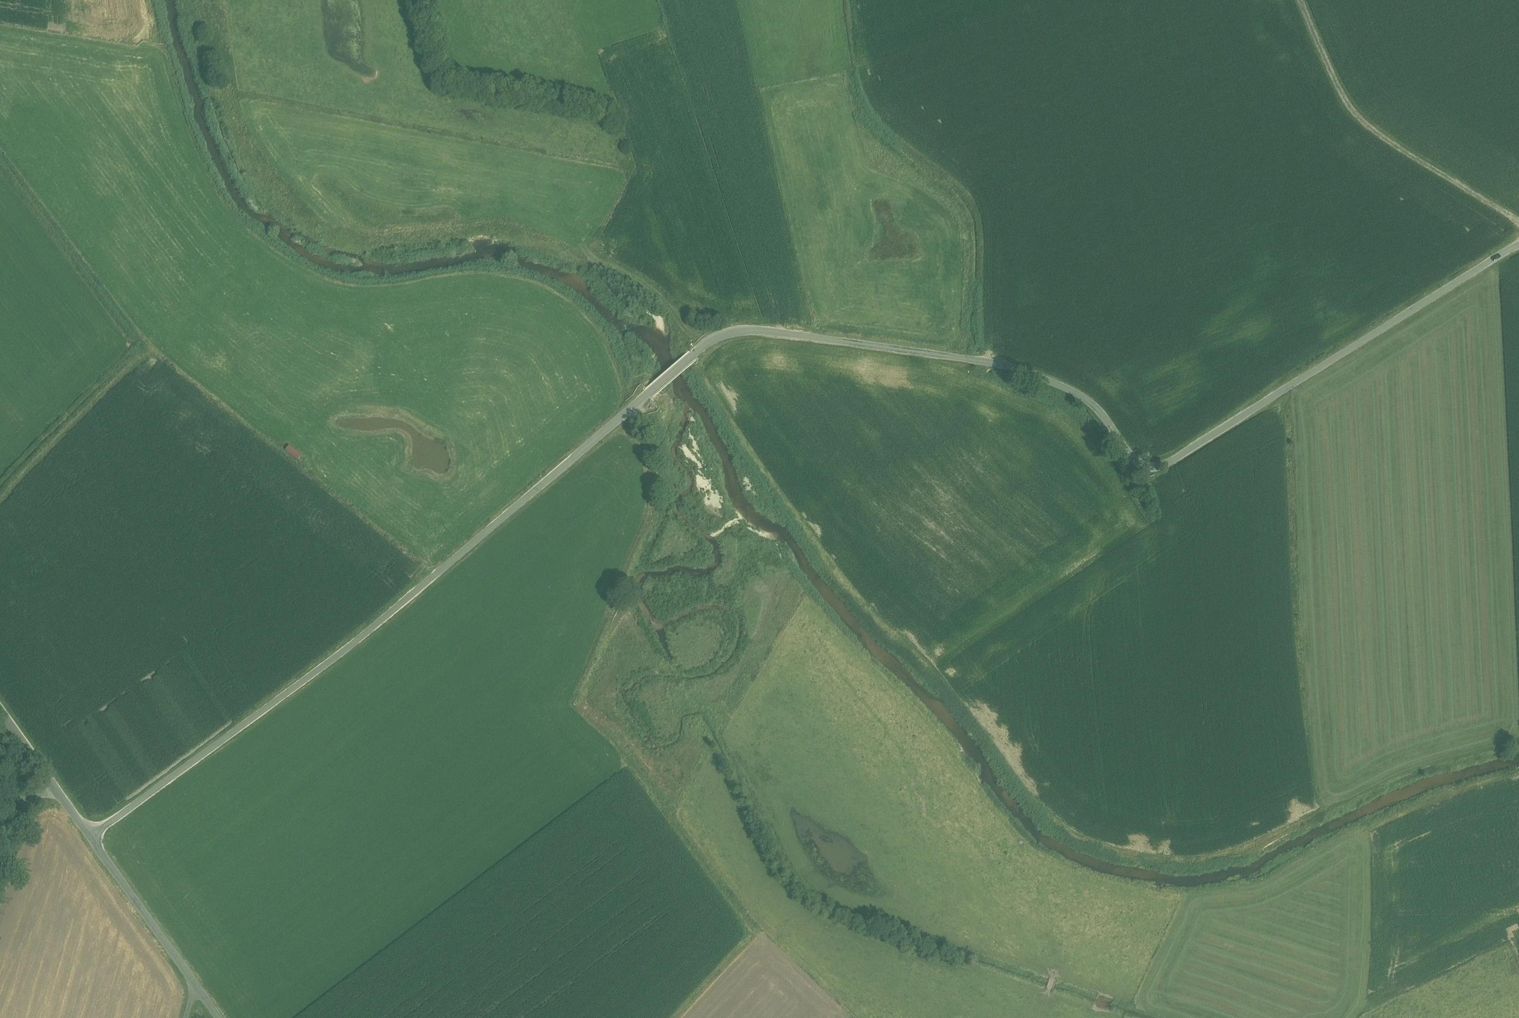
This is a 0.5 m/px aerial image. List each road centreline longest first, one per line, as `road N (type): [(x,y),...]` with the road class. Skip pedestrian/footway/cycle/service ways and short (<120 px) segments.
road 1 (unclassified): [(1518,240),(1162,461),(1140,457),(1085,398),(1008,365),(760,328),(713,336),(336,647),(91,836)]
road 2 (track): [(1300,0),(1335,84),(1367,124),(1518,228)]
road 3 (unclassified): [(91,836),(221,1017)]
road 4 (unclassified): [(0,705),(91,836)]

